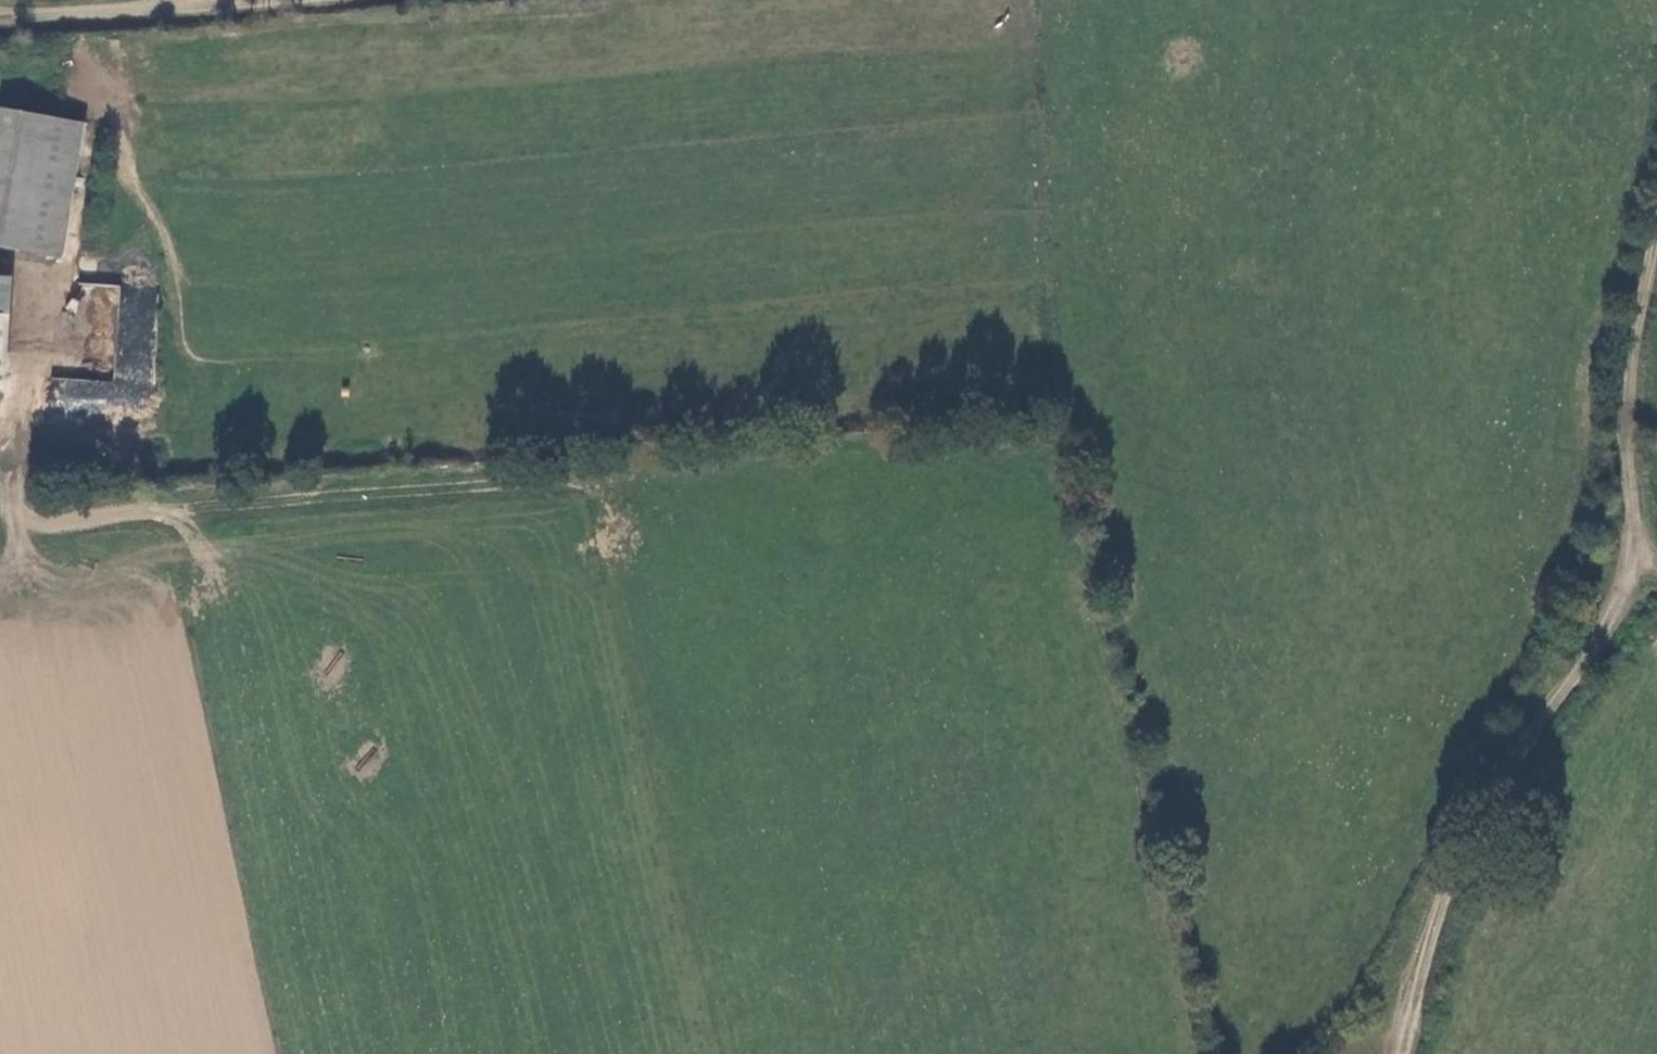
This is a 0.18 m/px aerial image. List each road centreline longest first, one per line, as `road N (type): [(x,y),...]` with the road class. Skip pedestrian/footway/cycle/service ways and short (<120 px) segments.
road 1 (track): [(1404,1053),(1477,820),(1623,595),(1637,537),(1627,439),(1631,370),(1656,239)]
road 2 (track): [(259,0),(0,22)]

